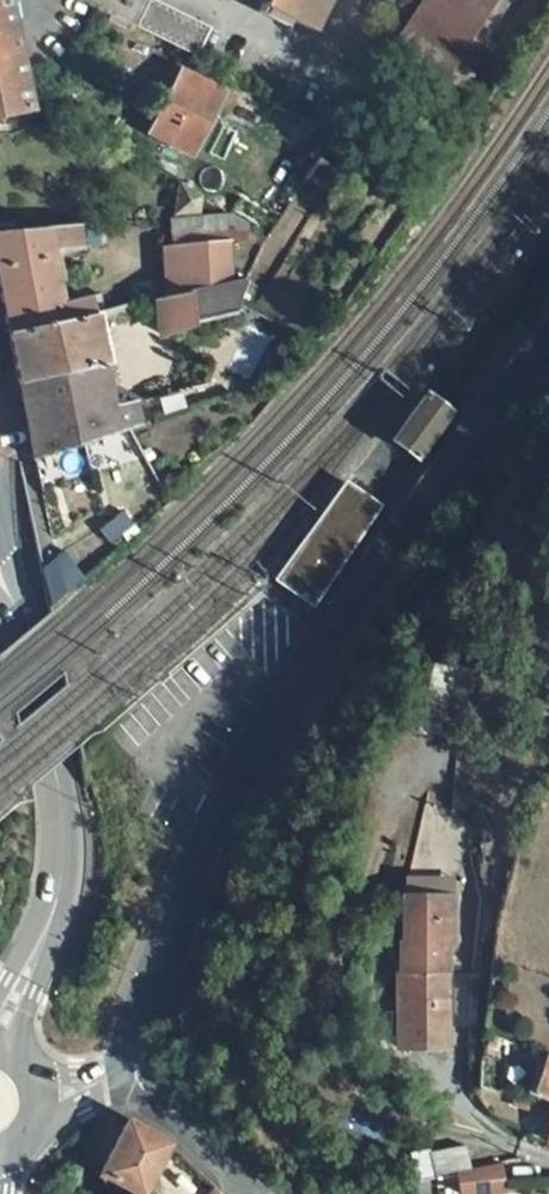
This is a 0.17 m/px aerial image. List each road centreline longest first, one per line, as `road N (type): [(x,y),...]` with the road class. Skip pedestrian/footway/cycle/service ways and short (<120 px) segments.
road 1 (tertiary): [(548,353),(269,725),(142,992),(131,1065)]
road 2 (tertiary): [(26,625),(61,779),(64,843),(55,900)]
road 3 (unclassified): [(258,1193),(208,1157),(131,1065)]
road 4 (tertiary): [(16,1045),(47,971),(55,900)]

